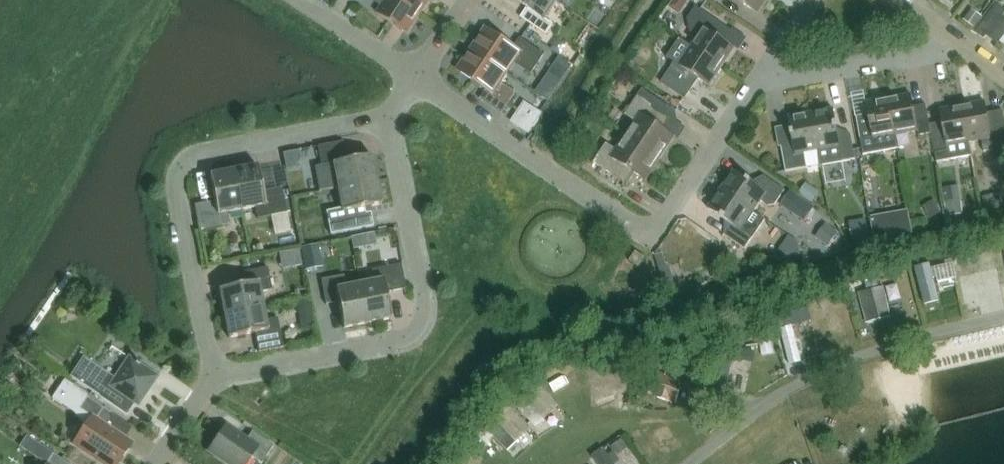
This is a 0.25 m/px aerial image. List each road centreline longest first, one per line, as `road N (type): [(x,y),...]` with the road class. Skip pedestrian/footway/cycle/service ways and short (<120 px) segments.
road 1 (residential): [(415,76),(643,227),(659,222),(758,81)]
road 2 (residential): [(214,375),(180,168),(192,152),(387,120)]
road 3 (residential): [(214,375),(407,338),(423,323),(387,120)]
road 4 (track): [(690,463),(761,408),(828,370),(1003,316)]
road 5 (residential): [(758,81),(968,49)]
road 6 (residential): [(415,76),(301,0)]

